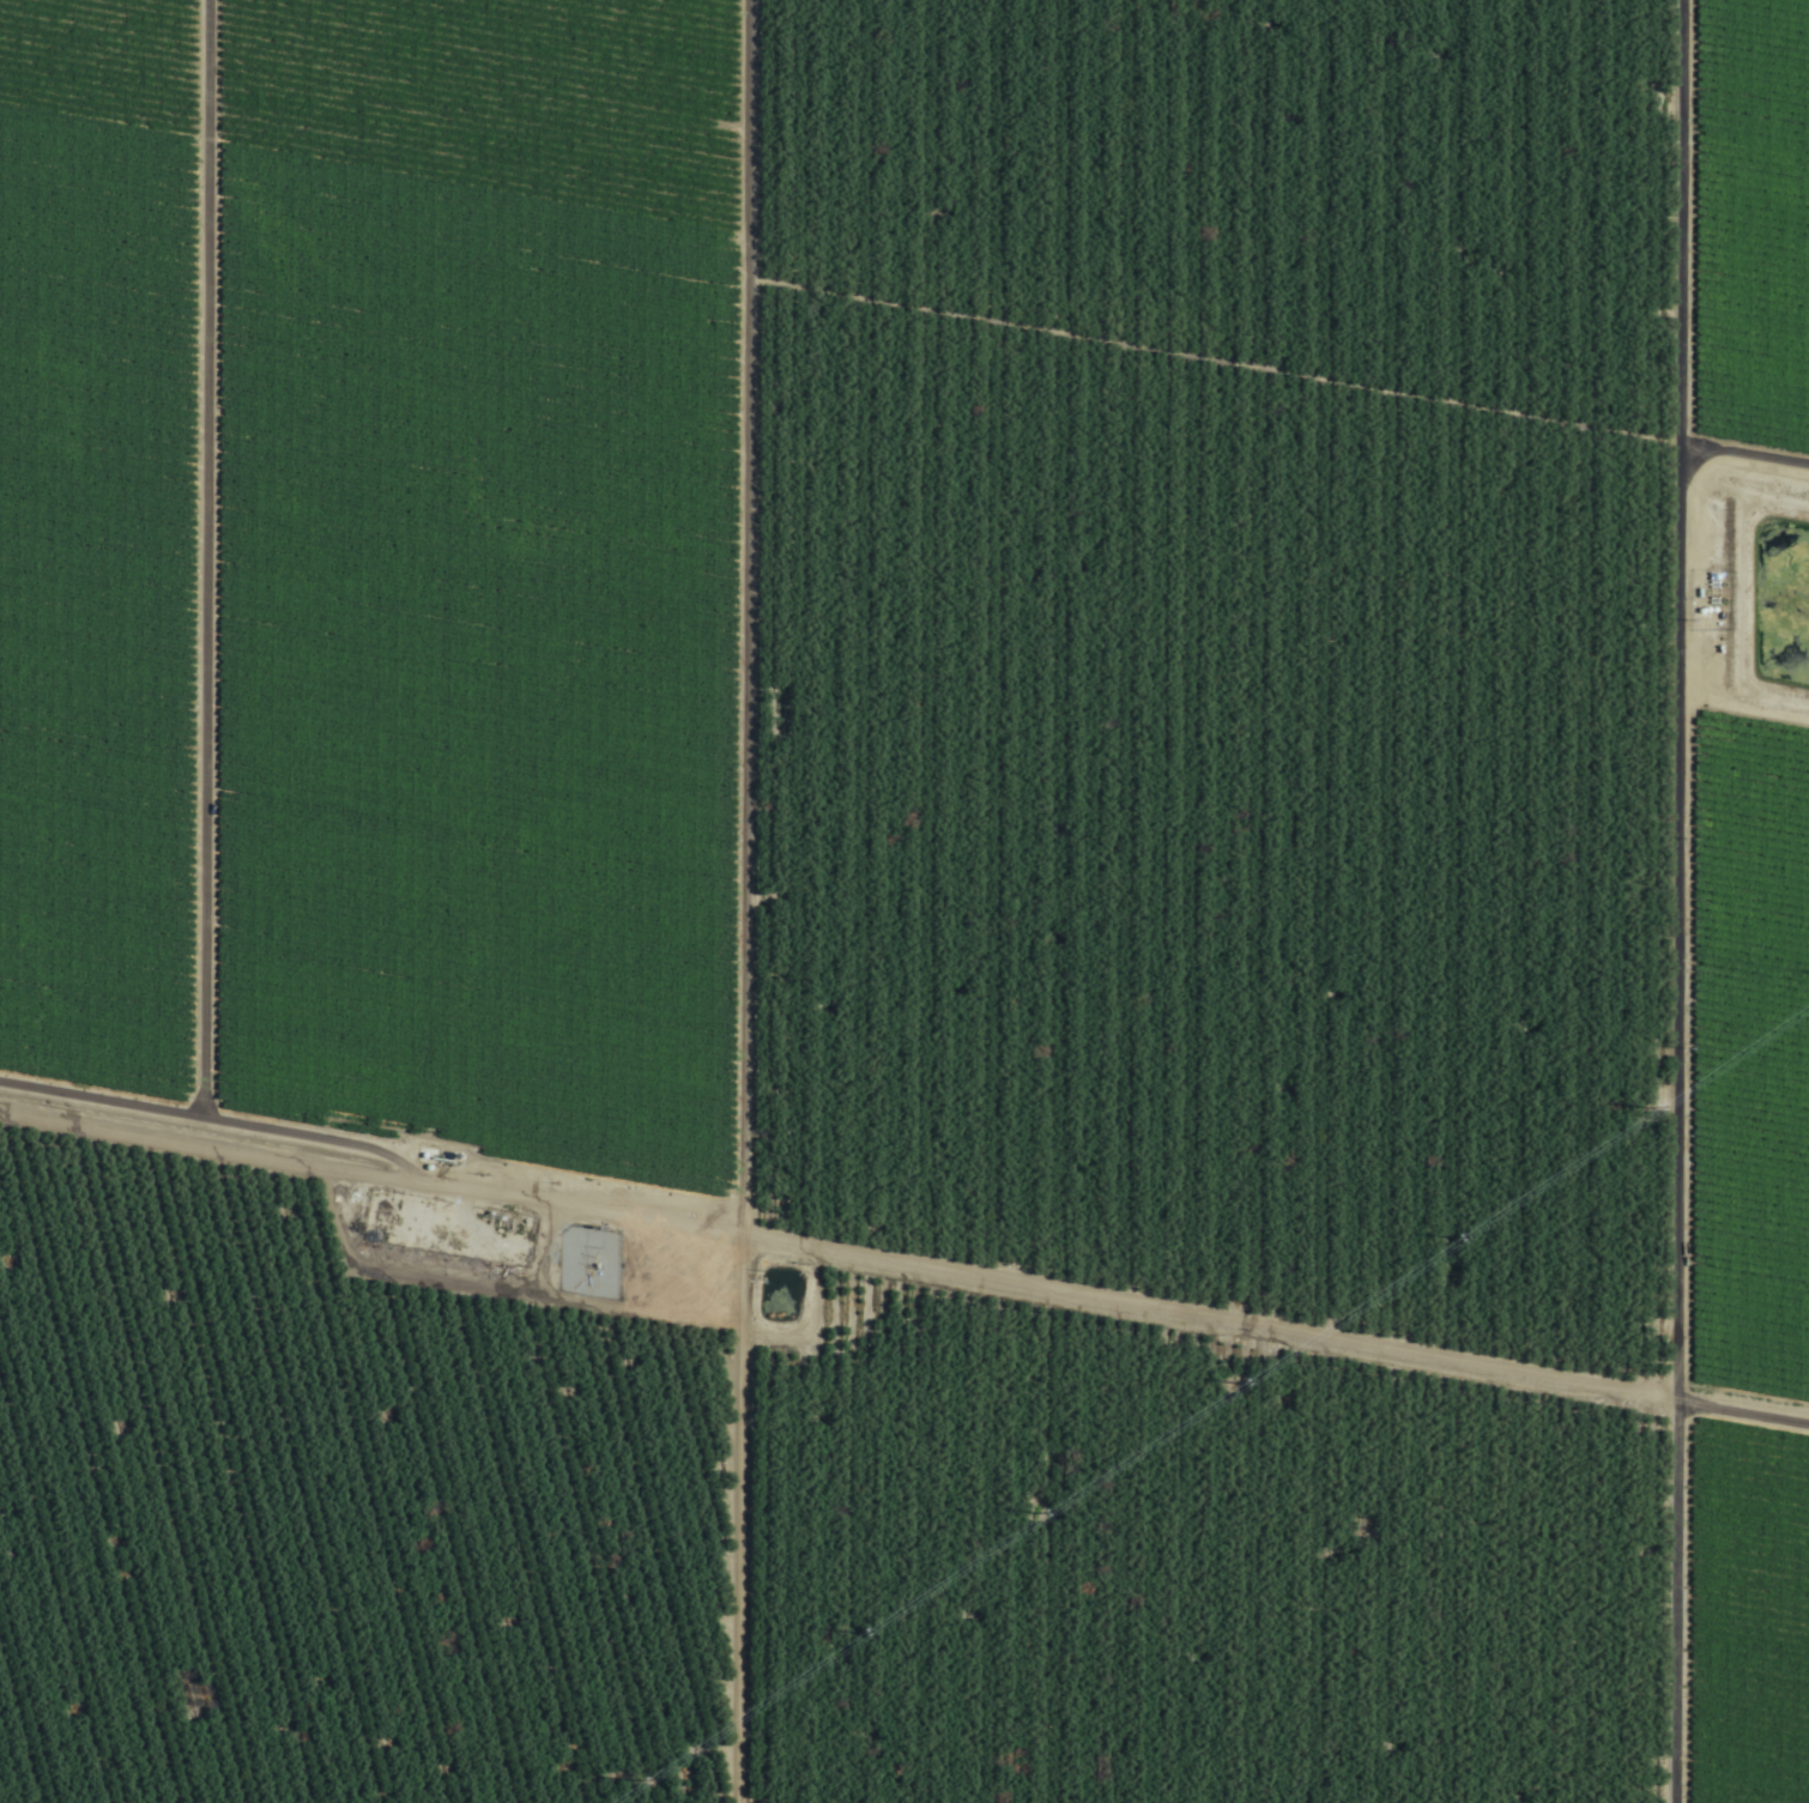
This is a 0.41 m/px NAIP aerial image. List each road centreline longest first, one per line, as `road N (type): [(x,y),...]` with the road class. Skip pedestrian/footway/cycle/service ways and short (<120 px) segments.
road 1 (residential): [(0,1109),(734,1242),(1574,1412),(1592,1430),(1680,1430),(1808,1453)]
road 2 (residential): [(734,1242),(757,0)]
road 3 (residential): [(1583,1802),(1592,1430)]

